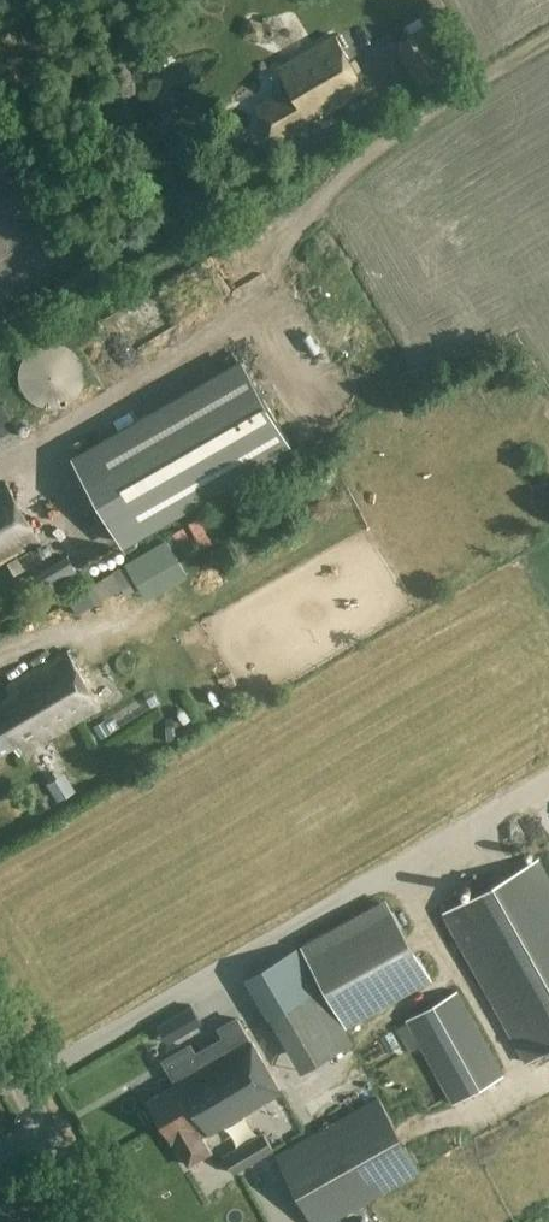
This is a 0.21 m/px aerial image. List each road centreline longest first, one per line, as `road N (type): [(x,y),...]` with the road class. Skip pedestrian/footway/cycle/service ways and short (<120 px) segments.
road 1 (track): [(118,403),(242,312),(294,226),(337,179),(421,112),(548,38)]
road 2 (track): [(0,314),(208,191)]
road 3 (tertiary): [(94,1221),(0,1060)]

